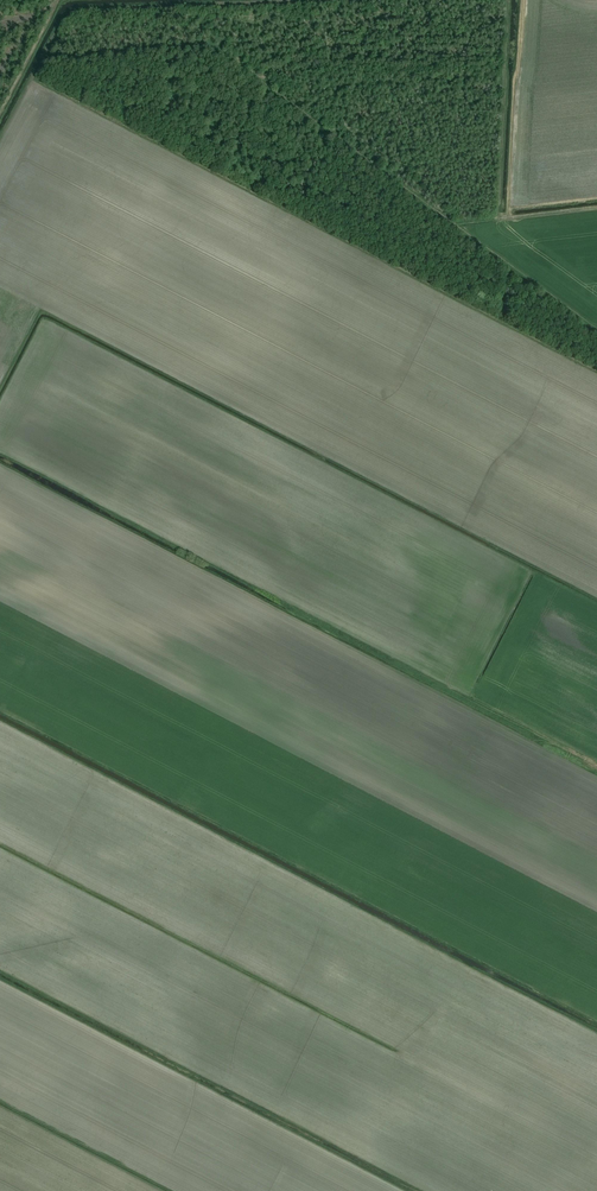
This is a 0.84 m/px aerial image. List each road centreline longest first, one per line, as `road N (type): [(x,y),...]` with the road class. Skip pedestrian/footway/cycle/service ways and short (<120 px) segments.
road 1 (track): [(53,0),(0,113)]

